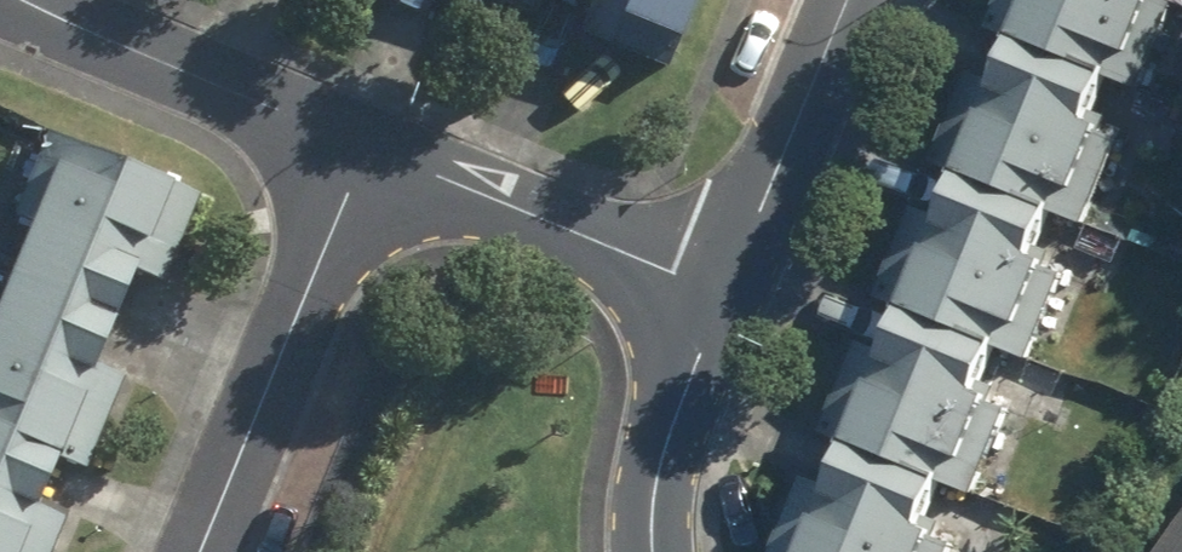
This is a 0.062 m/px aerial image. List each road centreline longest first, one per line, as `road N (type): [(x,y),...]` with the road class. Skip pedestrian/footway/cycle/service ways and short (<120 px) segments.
road 1 (residential): [(198,551),(367,155)]
road 2 (residential): [(367,155),(726,294)]
road 3 (residential): [(20,0),(367,155)]
road 4 (residential): [(855,0),(726,294)]
road 5 (residential): [(726,294),(662,465),(656,551)]

